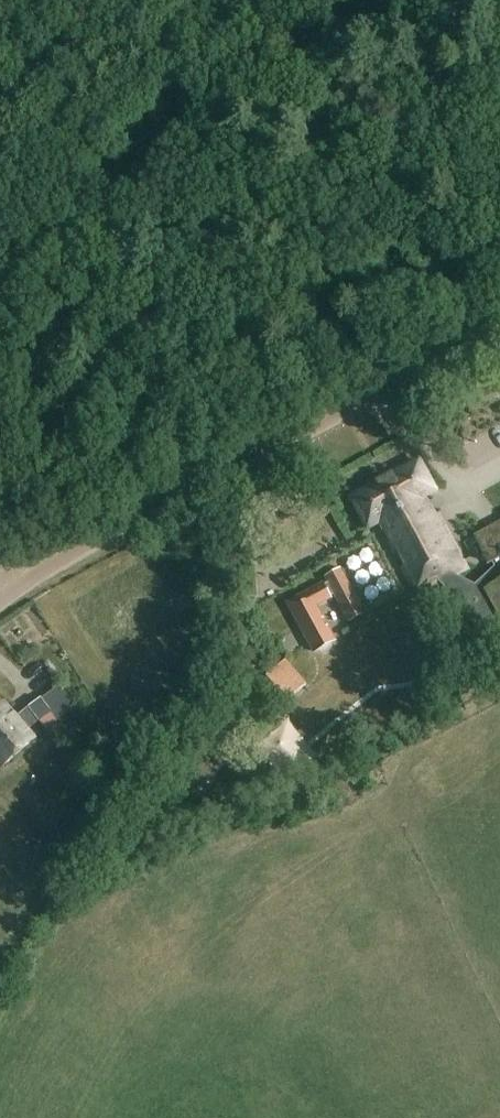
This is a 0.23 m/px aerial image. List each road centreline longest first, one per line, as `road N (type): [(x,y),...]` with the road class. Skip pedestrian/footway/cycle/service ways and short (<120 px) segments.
road 1 (unclassified): [(0,601),(116,530),(499,335)]
road 2 (track): [(0,145),(18,117),(169,0)]

